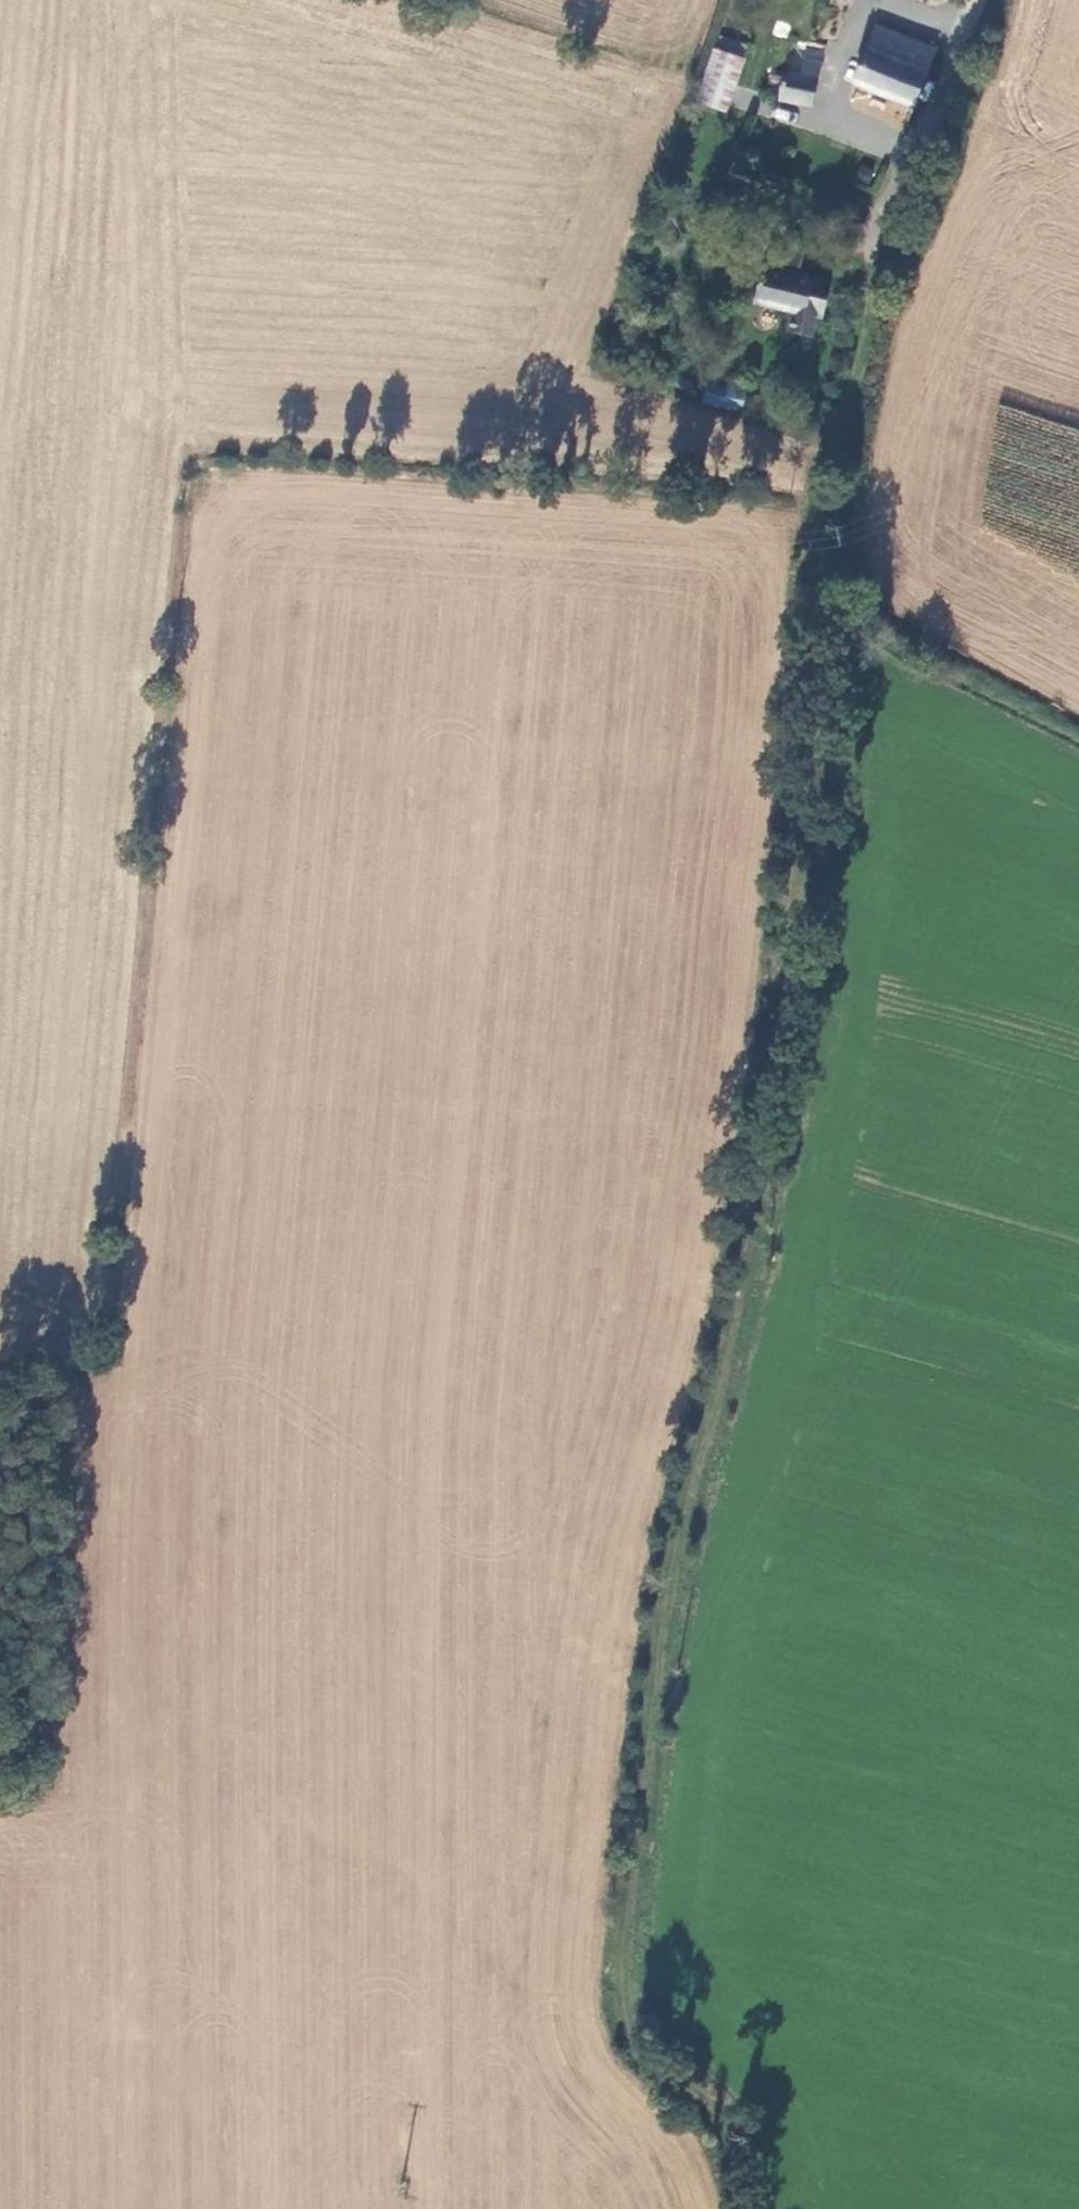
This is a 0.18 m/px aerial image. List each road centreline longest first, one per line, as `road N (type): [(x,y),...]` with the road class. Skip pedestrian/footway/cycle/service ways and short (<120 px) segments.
road 1 (unclassified): [(975,0),(934,107),(865,247)]

